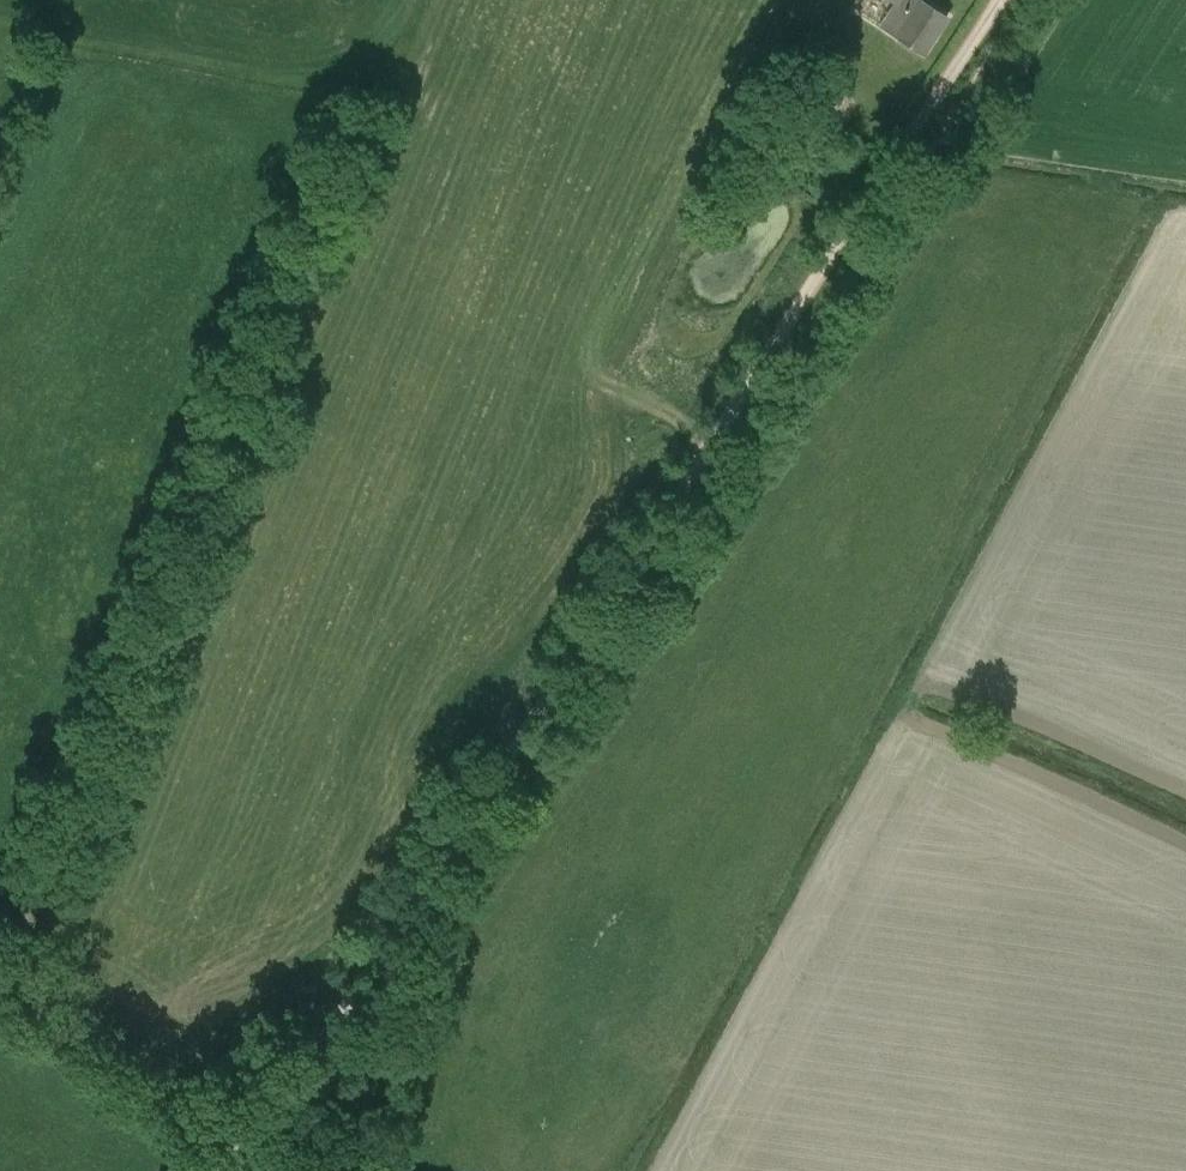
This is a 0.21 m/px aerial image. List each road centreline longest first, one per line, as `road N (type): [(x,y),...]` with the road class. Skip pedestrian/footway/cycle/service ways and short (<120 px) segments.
road 1 (track): [(1001,0),(245,1170)]

